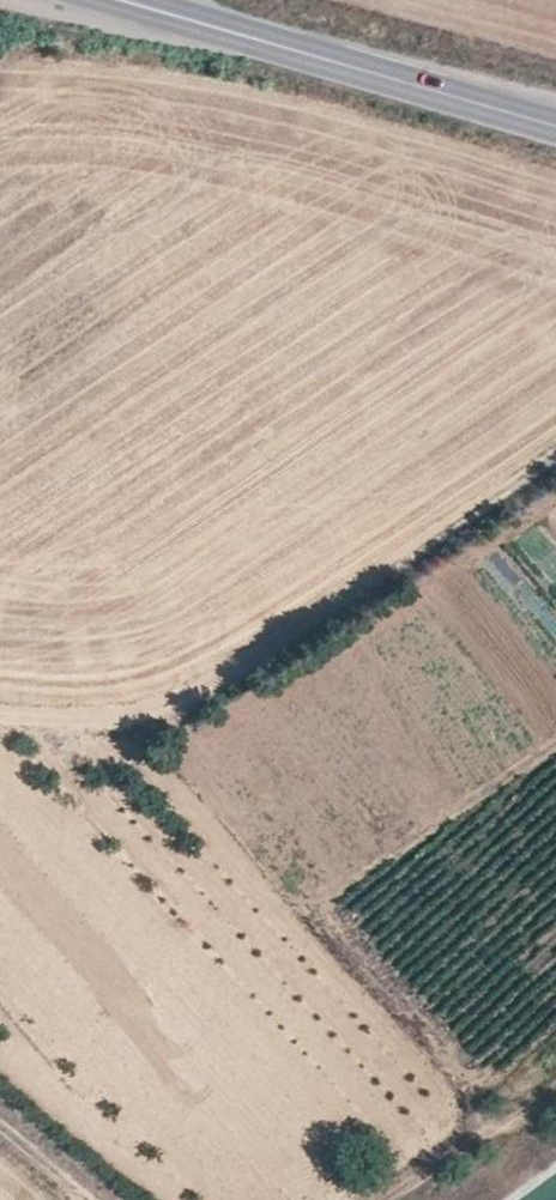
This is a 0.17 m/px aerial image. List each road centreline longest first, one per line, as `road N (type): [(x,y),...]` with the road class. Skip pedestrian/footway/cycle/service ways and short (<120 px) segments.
road 1 (track): [(555,452),(155,712),(105,720),(0,708)]
road 2 (tertiary): [(126,0),(555,118)]
road 3 (track): [(0,1113),(109,1199)]

